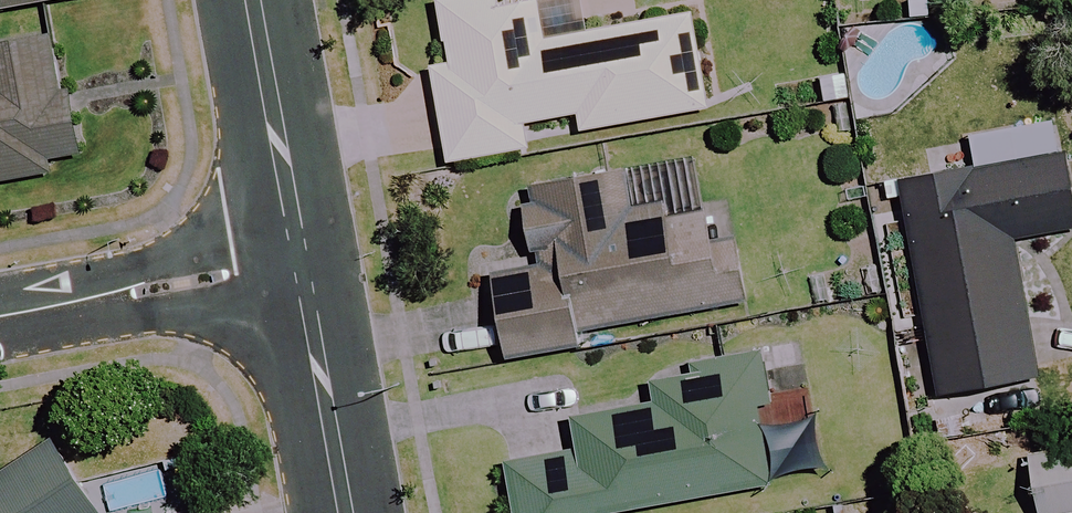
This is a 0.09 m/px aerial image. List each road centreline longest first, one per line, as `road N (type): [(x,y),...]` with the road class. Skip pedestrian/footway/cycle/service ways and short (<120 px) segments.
road 1 (residential): [(306,263),(0,318)]
road 2 (residential): [(258,0),(306,263)]
road 3 (residential): [(306,263),(350,512)]

